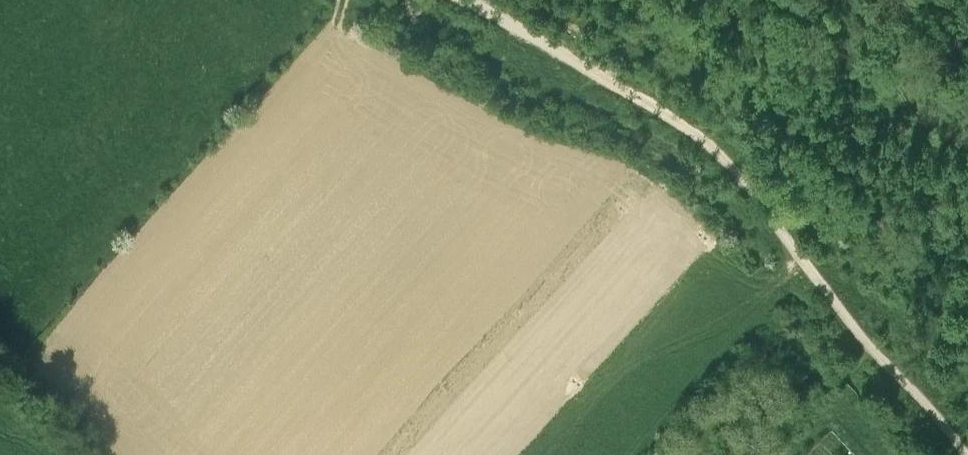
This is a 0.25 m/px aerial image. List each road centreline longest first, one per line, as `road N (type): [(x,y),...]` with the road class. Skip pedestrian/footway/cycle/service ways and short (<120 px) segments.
road 1 (track): [(466,0),(652,106),(714,153),(798,265),(967,454)]

